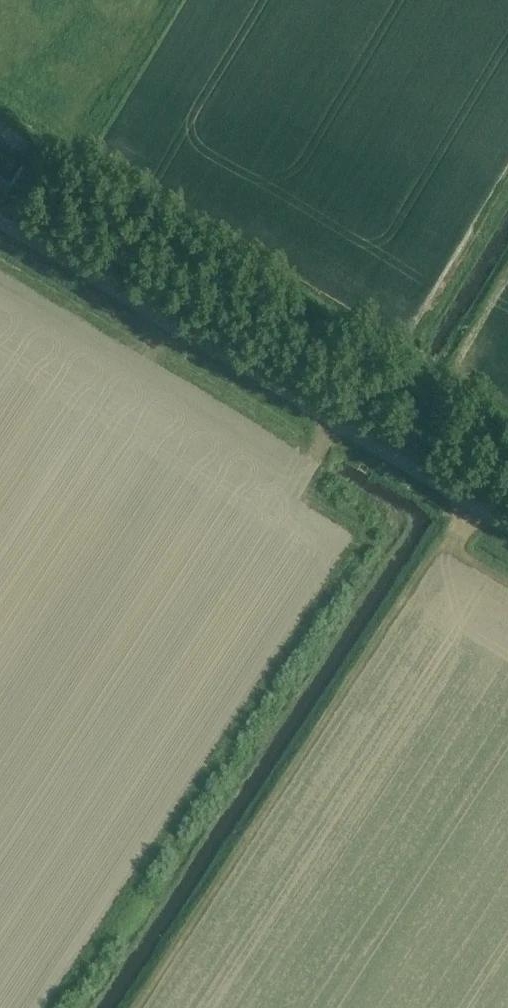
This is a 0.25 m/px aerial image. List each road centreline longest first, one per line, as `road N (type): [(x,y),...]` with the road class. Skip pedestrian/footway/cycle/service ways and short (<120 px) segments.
road 1 (unclassified): [(507,527),(0,222)]

